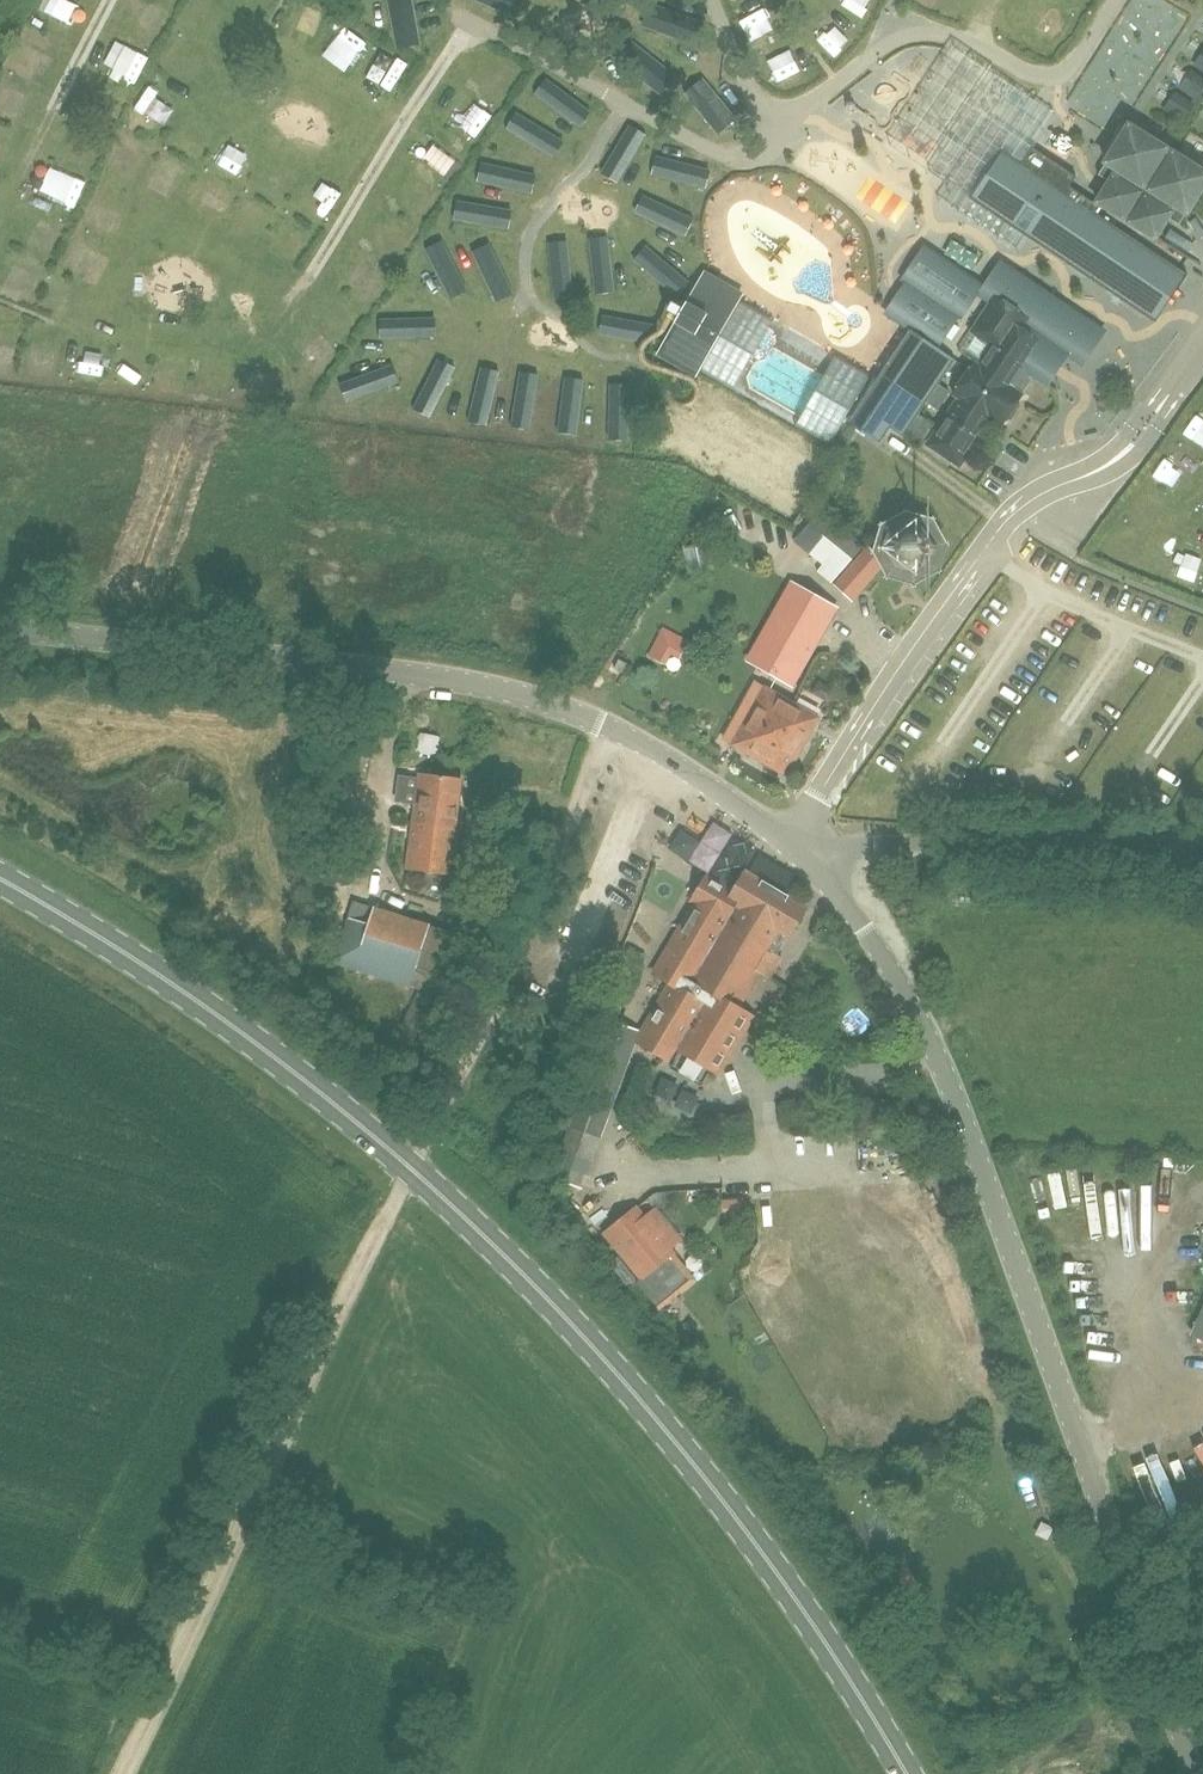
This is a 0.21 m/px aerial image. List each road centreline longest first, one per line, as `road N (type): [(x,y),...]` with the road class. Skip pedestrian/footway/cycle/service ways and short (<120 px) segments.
road 1 (primary): [(906,1773),(770,1562),(623,1378),(546,1295),(326,1096),(140,962),(0,879)]
road 2 (track): [(121,1773),(612,728)]
road 3 (unclassified): [(1193,1773),(1123,1552),(936,1057),(884,956),(817,871)]
road 4 (unclassified): [(817,871),(670,761),(612,728),(528,696),(373,669),(0,628)]
road 5 (unclassified): [(1202,848),(878,842),(817,871)]

